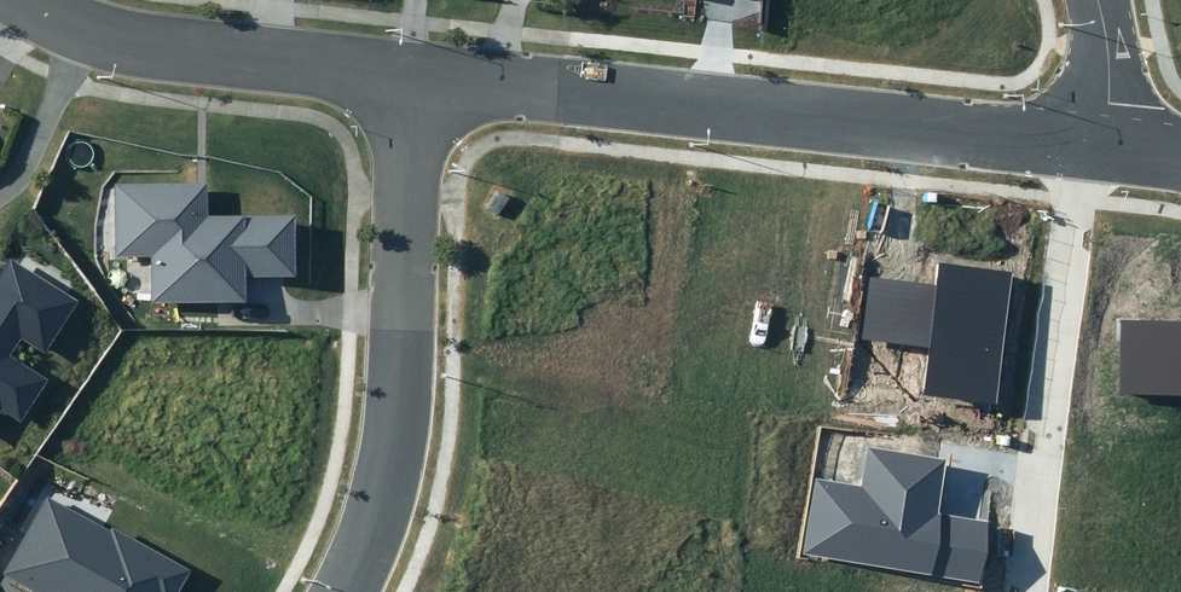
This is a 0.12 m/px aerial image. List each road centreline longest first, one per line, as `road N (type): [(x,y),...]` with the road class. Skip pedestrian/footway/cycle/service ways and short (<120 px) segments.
road 1 (residential): [(1095,139),(414,69)]
road 2 (residential): [(414,69),(400,395),(375,531),(340,591)]
road 3 (residential): [(1095,139),(1018,591)]
road 4 (residential): [(414,69),(63,33),(19,0)]
road 5 (residential): [(1095,139),(1115,47),(1102,0)]

